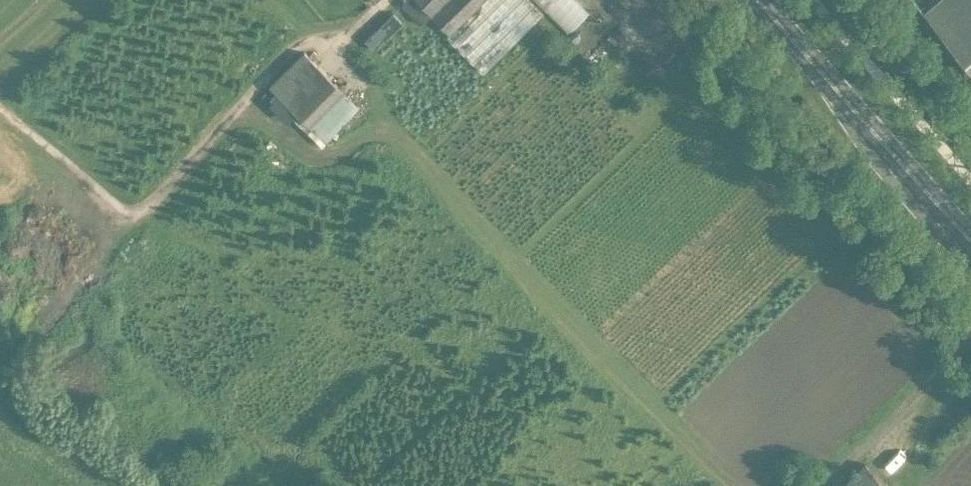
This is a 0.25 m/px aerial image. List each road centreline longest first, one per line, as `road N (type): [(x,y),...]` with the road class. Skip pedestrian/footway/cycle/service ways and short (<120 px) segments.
road 1 (track): [(0,102),(127,206),(141,207),(290,45),(361,19)]
road 2 (secondary): [(970,236),(761,0)]

